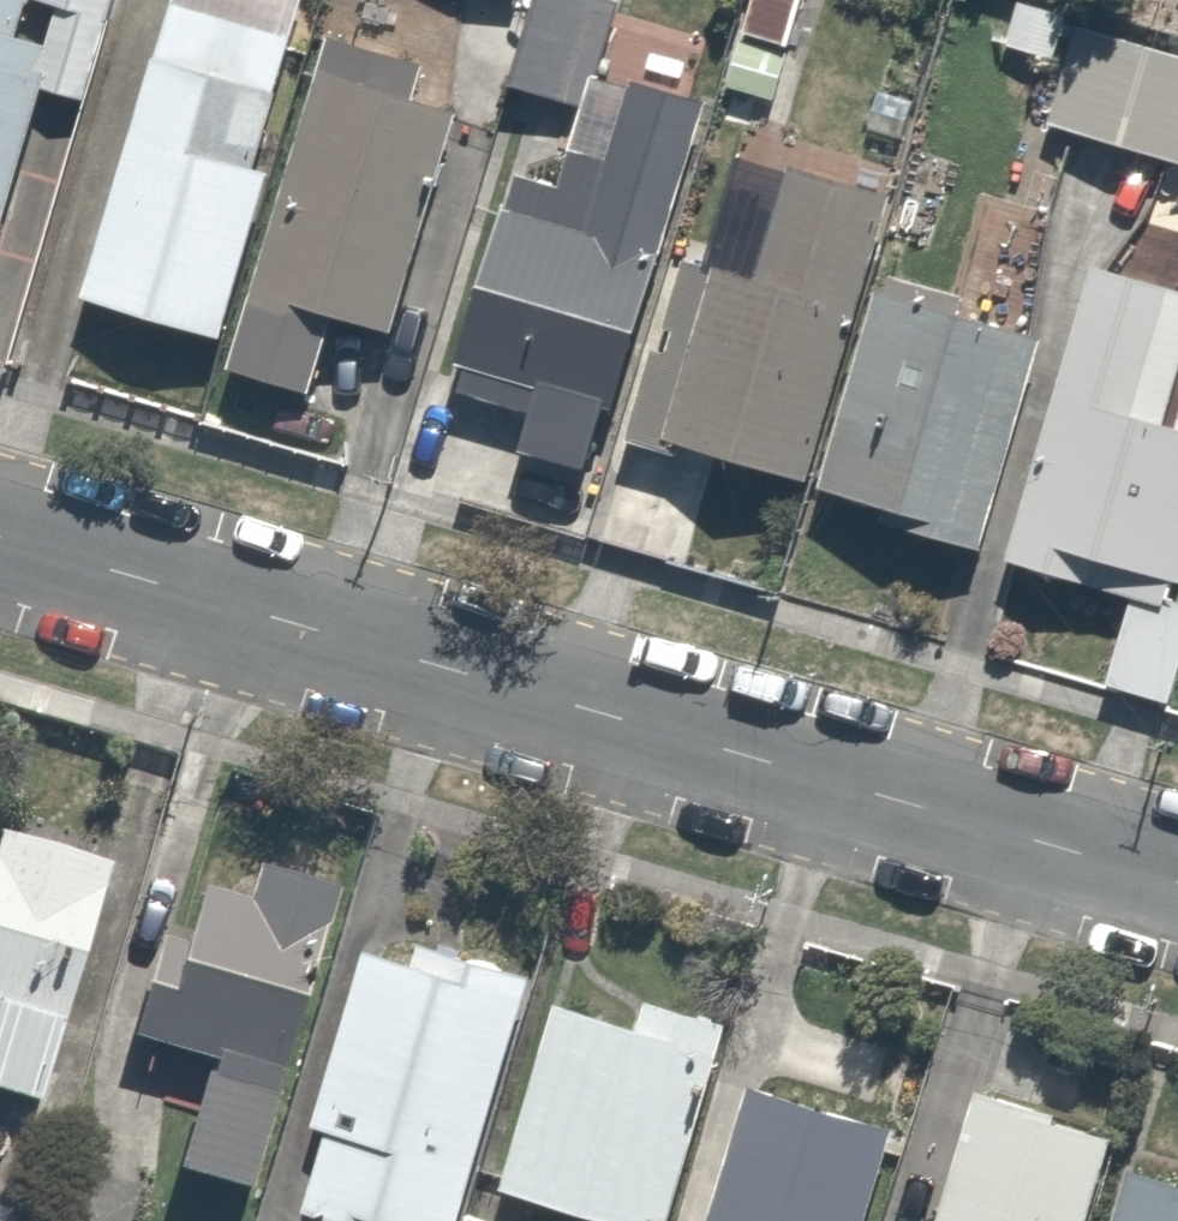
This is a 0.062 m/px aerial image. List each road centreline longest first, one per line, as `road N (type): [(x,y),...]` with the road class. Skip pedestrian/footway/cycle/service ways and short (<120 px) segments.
road 1 (residential): [(0,538),(1177,887)]

